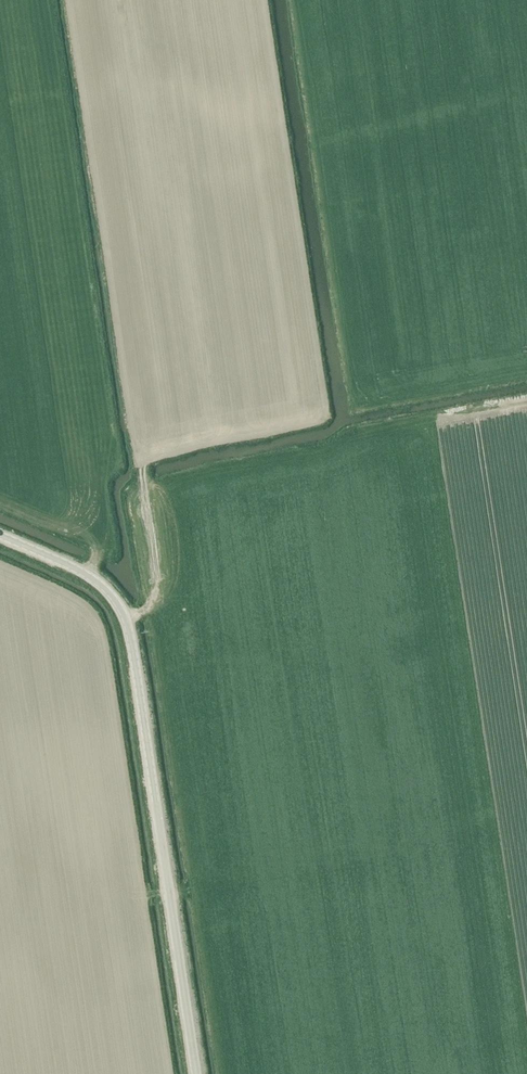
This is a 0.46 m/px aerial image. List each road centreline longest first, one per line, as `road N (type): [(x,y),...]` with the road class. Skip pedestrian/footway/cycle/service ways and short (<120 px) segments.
road 1 (unclassified): [(0,539),(99,583),(129,632),(197,1073)]

